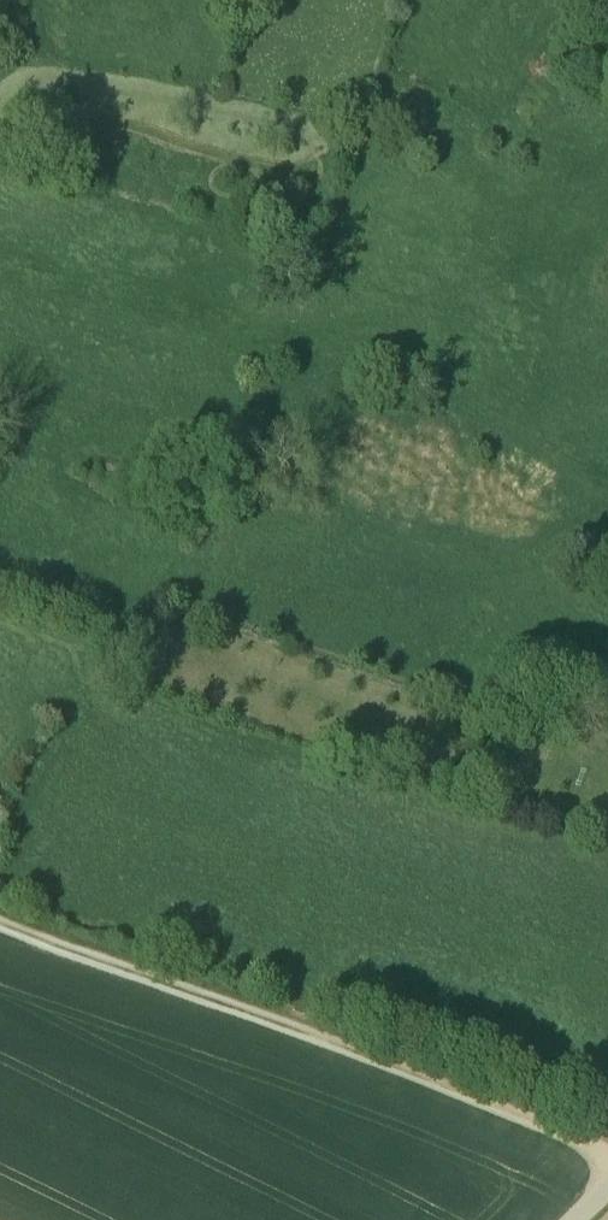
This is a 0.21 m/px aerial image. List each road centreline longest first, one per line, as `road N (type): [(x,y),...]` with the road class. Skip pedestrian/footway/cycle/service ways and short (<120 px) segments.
road 1 (track): [(607,1148),(322,1033),(0,921)]

